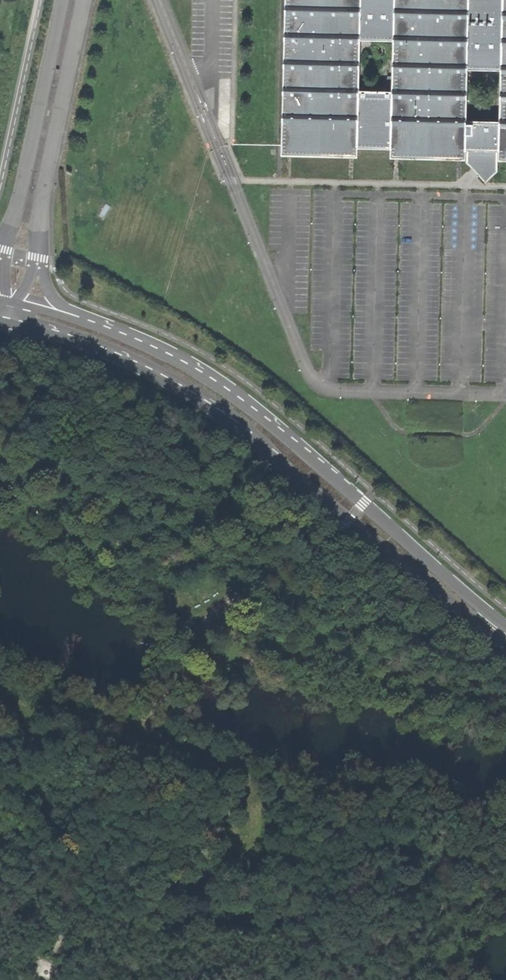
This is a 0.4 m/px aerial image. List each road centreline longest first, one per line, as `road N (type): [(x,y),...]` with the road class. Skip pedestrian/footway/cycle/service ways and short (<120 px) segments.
road 1 (tertiary): [(10,319),(77,338),(171,380),(505,643)]
road 2 (tertiary): [(505,625),(253,411),(156,350),(80,320)]
road 3 (residential): [(35,259),(84,0)]
road 4 (residential): [(62,0),(22,187),(0,249)]

